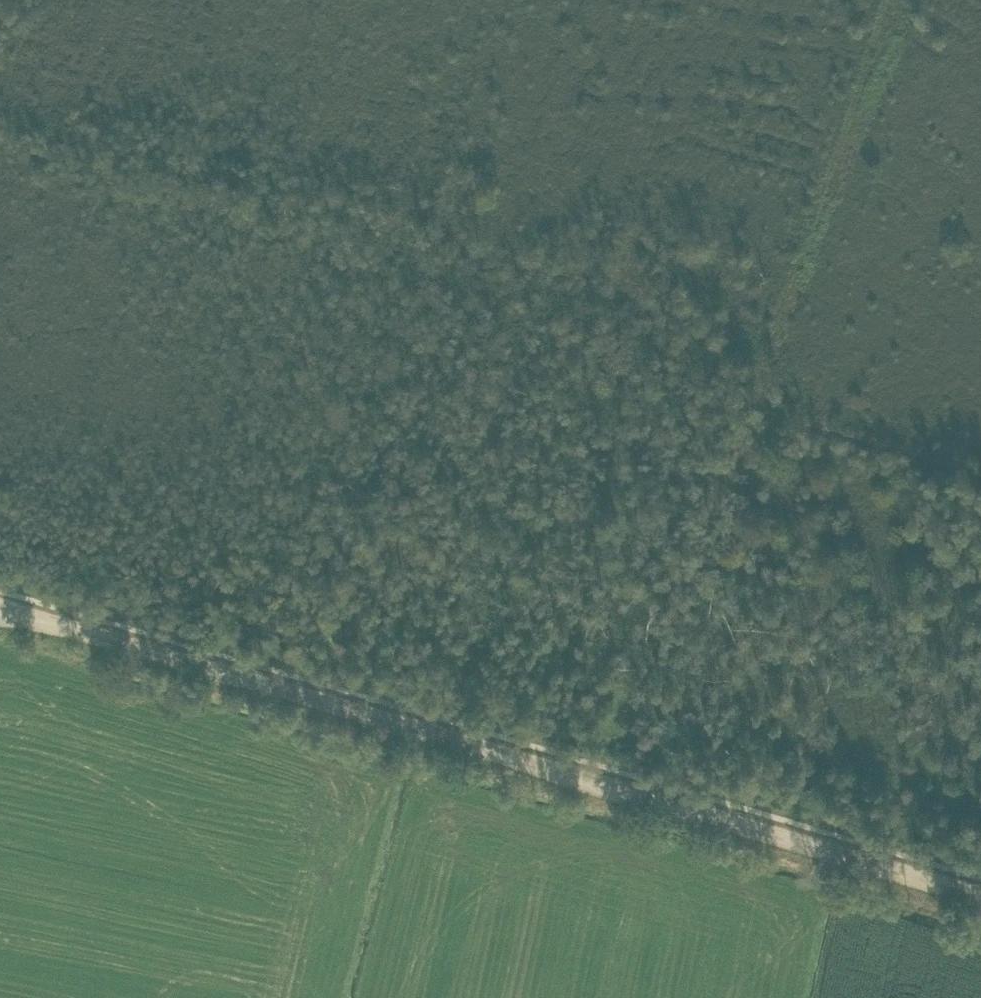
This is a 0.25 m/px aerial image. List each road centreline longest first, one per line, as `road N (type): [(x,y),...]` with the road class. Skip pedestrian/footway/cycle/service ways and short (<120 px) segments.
road 1 (track): [(0,616),(980,900)]

